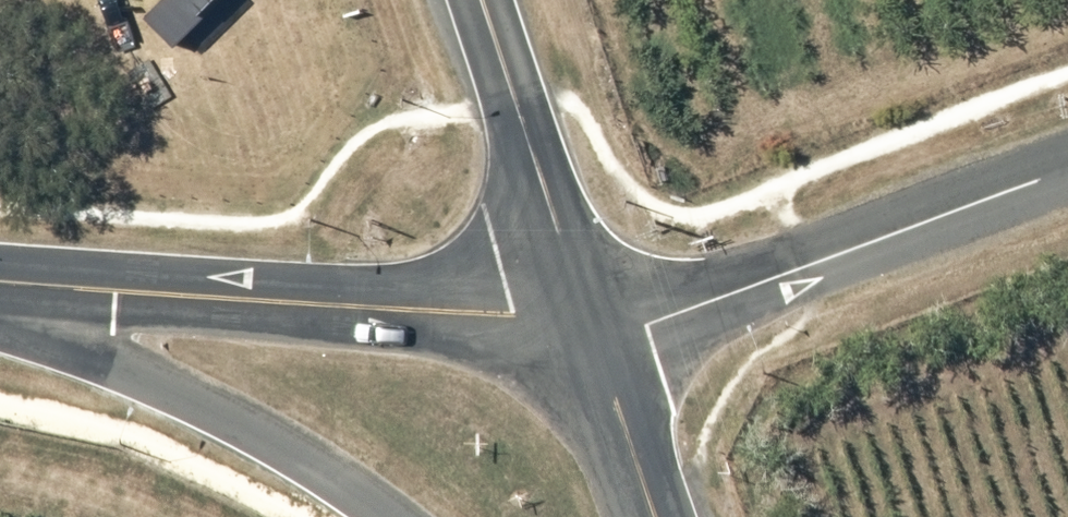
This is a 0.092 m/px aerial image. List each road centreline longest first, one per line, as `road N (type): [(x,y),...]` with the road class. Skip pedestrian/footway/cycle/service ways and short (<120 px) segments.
road 1 (secondary): [(0,283),(426,313)]
road 2 (unclassified): [(725,292),(1067,161)]
road 3 (secondary): [(550,516),(490,493),(436,432),(419,353),(426,313)]
road 4 (secondary): [(725,292),(738,333),(731,416),(711,453),(650,508)]
road 5 (secondary): [(548,204),(485,0)]
road 6 (secondary): [(548,204),(632,210),(702,257),(725,292)]
road 7 (secondary): [(426,313),(472,242),(548,204)]

